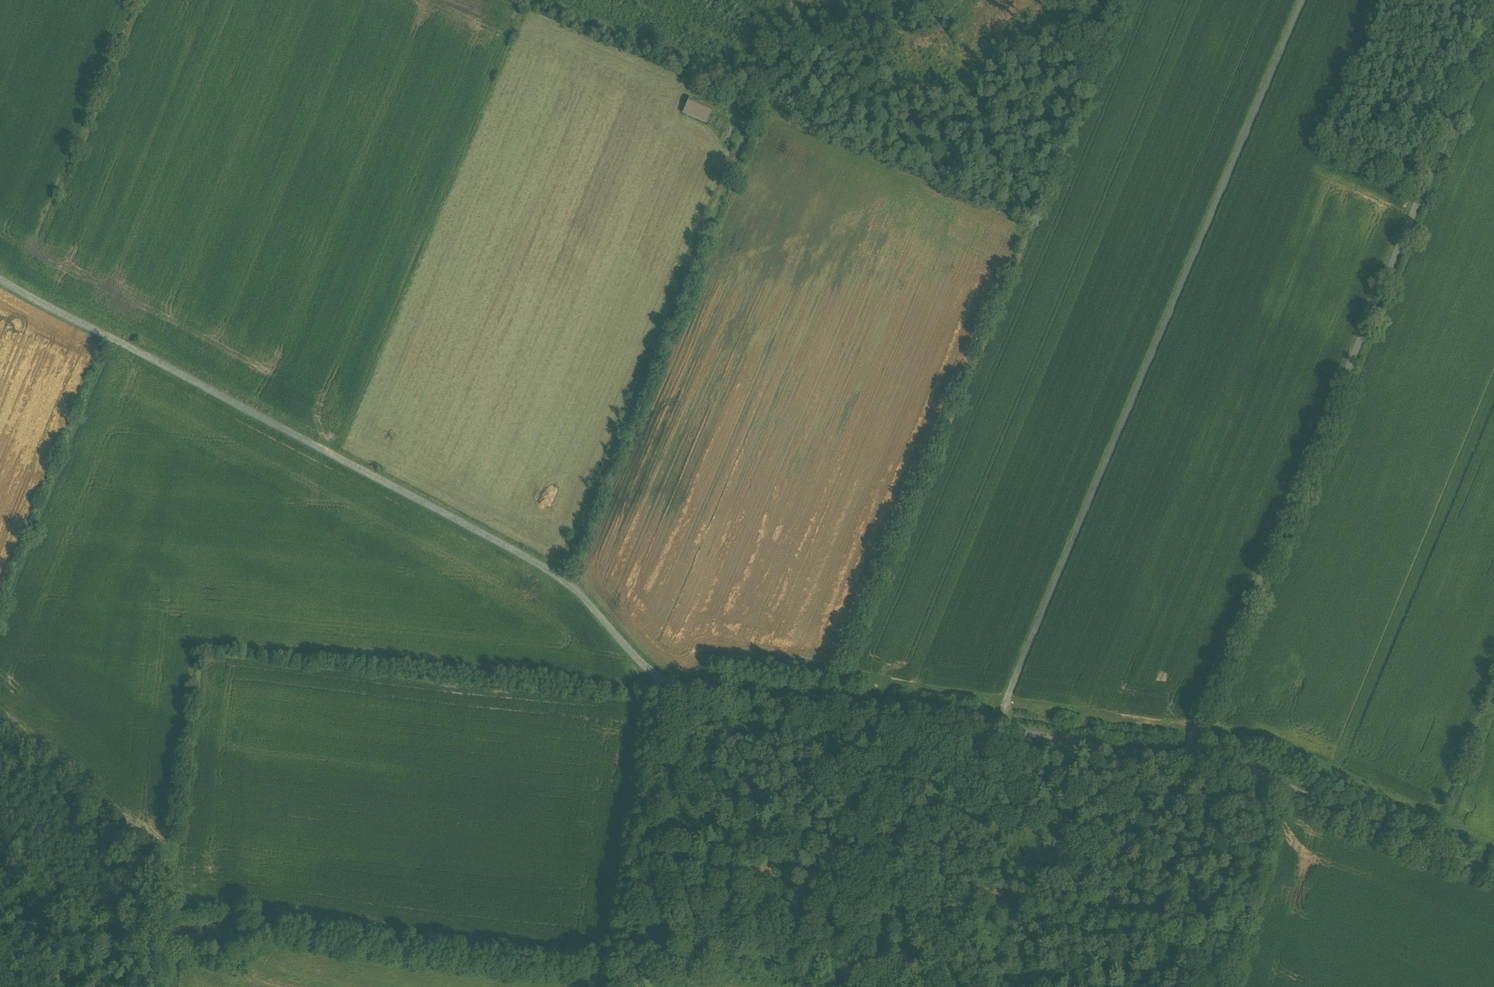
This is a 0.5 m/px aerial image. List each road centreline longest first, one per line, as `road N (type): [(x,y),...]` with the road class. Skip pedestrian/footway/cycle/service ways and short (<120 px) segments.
road 1 (unclassified): [(1278,787),(1186,756),(1493,17)]
road 2 (track): [(1186,756),(651,673),(562,575)]
road 3 (track): [(562,575),(804,0)]
road 4 (unclassified): [(1493,873),(1278,787)]
road 5 (unclassified): [(1278,787),(1233,986)]

